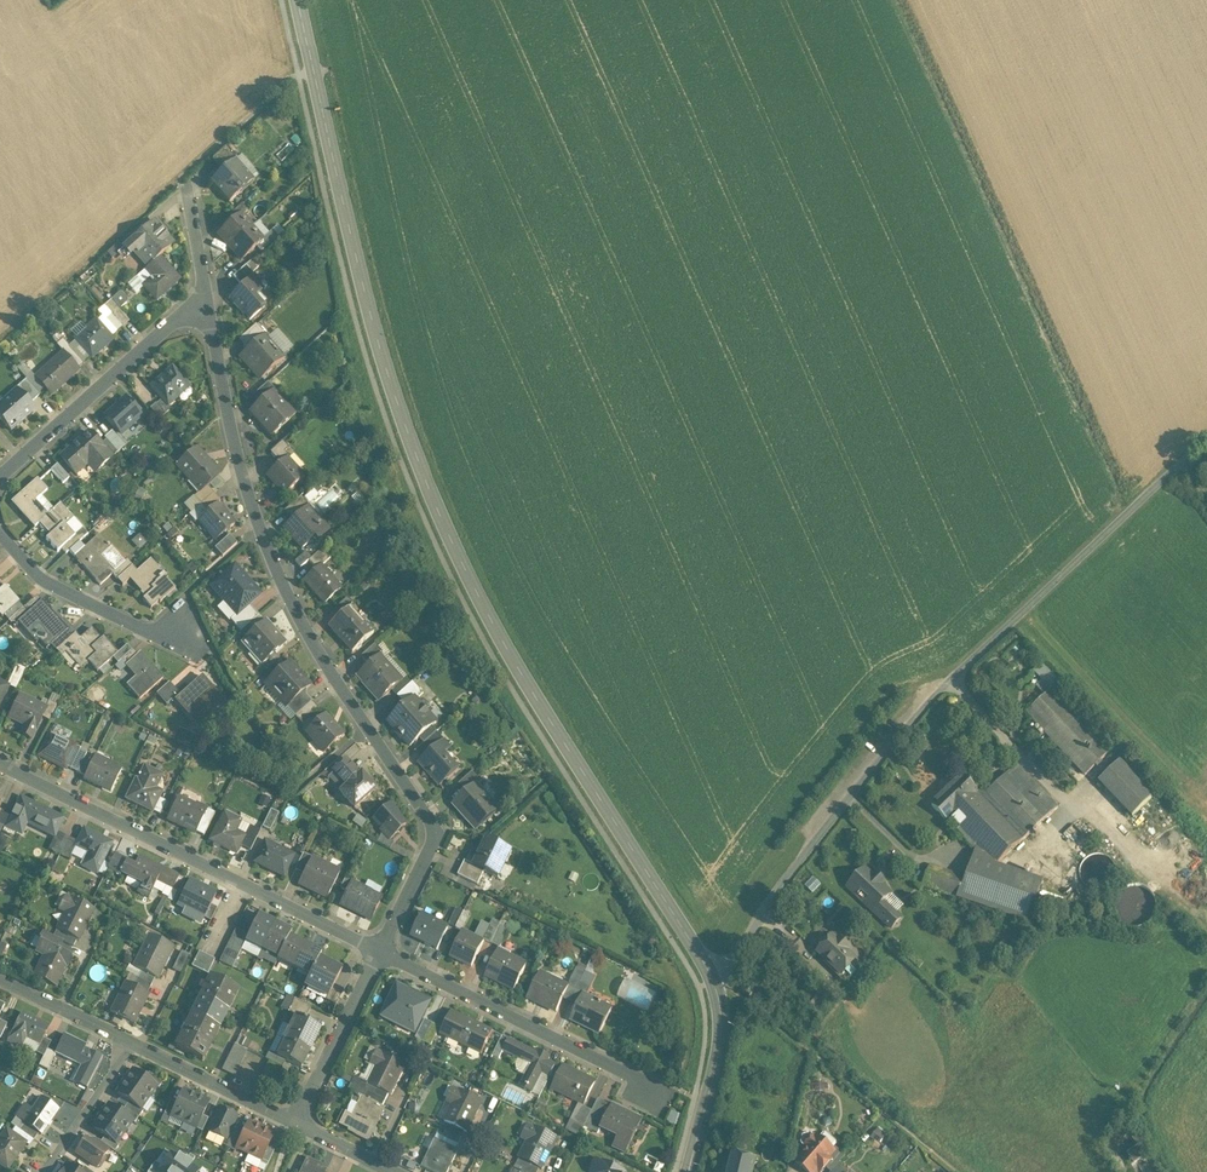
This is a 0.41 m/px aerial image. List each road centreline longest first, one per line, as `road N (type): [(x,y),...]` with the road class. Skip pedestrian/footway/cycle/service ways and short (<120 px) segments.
road 1 (secondary): [(712,980),(518,668),(435,505),(377,339),(301,0)]
road 2 (residential): [(0,479),(186,317),(212,305),(249,484),(288,587),(441,832),(380,949)]
road 3 (unclassified): [(712,980),(939,691),(1139,497),(1206,442)]
road 4 (residential): [(380,949),(0,764)]
road 5 (residential): [(380,949),(654,1087)]
road 6 (residential): [(0,531),(45,578),(121,618),(185,634)]
road 7 (secondary): [(687,1171),(726,1021),(712,980)]
road 8 (residential): [(380,949),(296,1123)]
road 9 (residential): [(129,1041),(296,1123)]
road 10 (residential): [(129,1041),(41,1171)]
road 11 (residential): [(0,978),(129,1041)]

